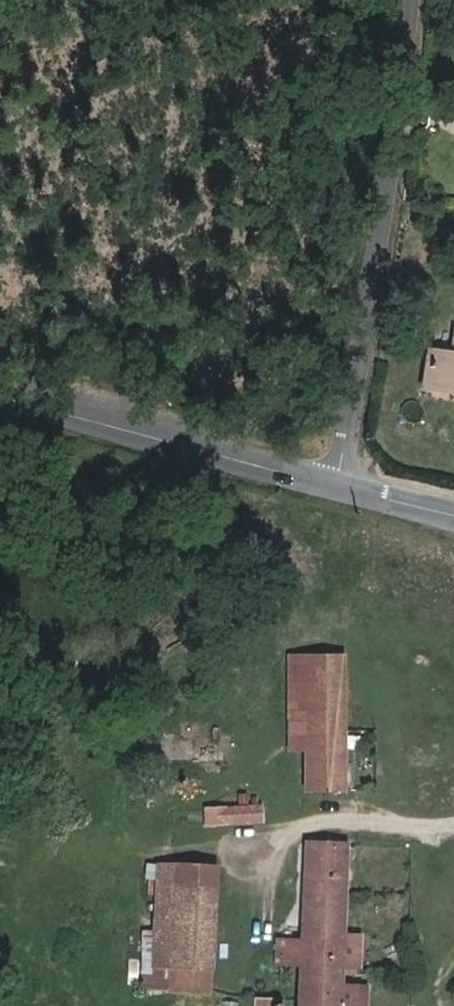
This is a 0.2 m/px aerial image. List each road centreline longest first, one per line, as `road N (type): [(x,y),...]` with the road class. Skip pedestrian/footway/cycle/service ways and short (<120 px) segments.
road 1 (residential): [(342,486),(416,0)]
road 2 (tertiary): [(342,486),(0,404)]

